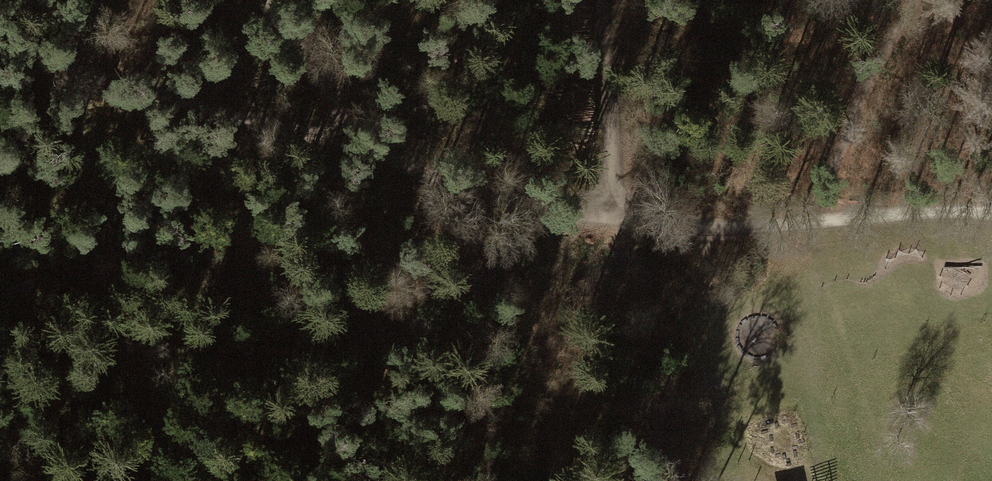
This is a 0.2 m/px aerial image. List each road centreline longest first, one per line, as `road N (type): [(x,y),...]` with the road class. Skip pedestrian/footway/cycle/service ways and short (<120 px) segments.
road 1 (track): [(991,213),(944,209),(733,227),(557,210),(485,195),(357,136)]
road 2 (track): [(357,136),(0,31)]
road 3 (track): [(598,0),(615,215)]
road 4 (track): [(262,0),(357,136)]

